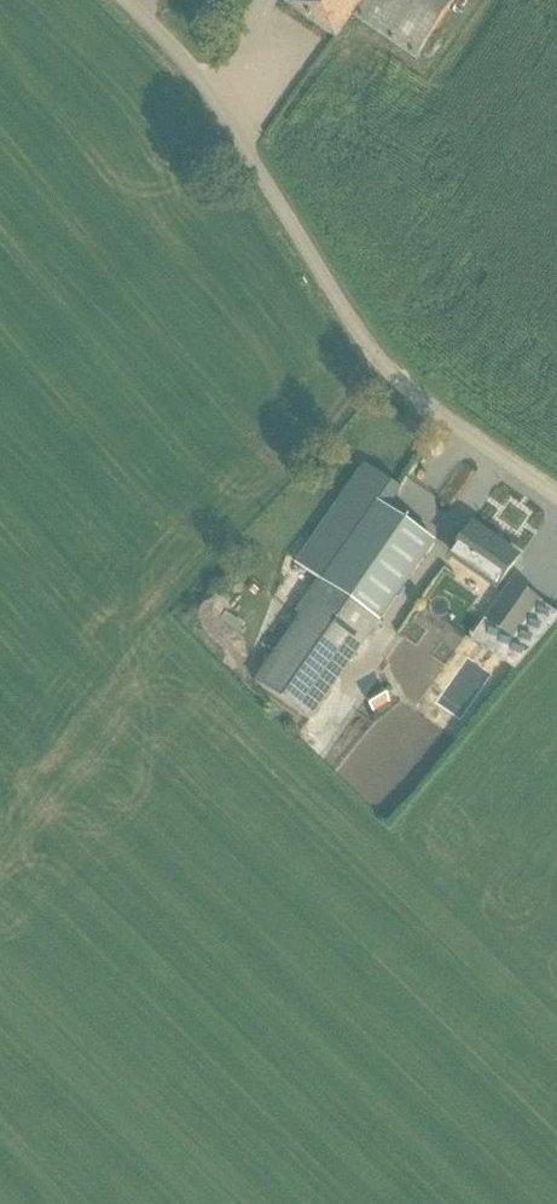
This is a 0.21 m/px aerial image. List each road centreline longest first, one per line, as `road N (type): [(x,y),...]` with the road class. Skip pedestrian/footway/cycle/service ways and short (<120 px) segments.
road 1 (unclassified): [(556,497),(383,365),(195,74),(123,0)]

